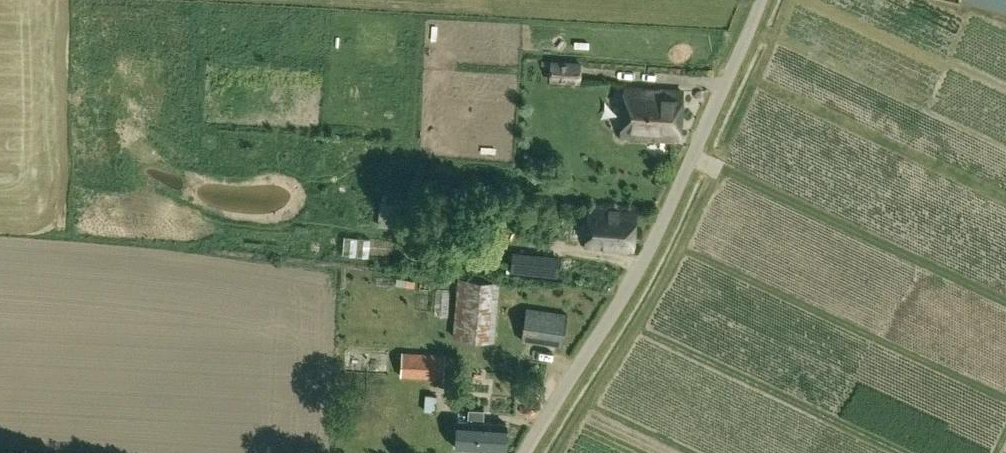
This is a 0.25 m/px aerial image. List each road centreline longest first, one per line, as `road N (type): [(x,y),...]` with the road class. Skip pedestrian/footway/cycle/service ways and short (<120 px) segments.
road 1 (unclassified): [(528,452),(626,283),(757,0)]

